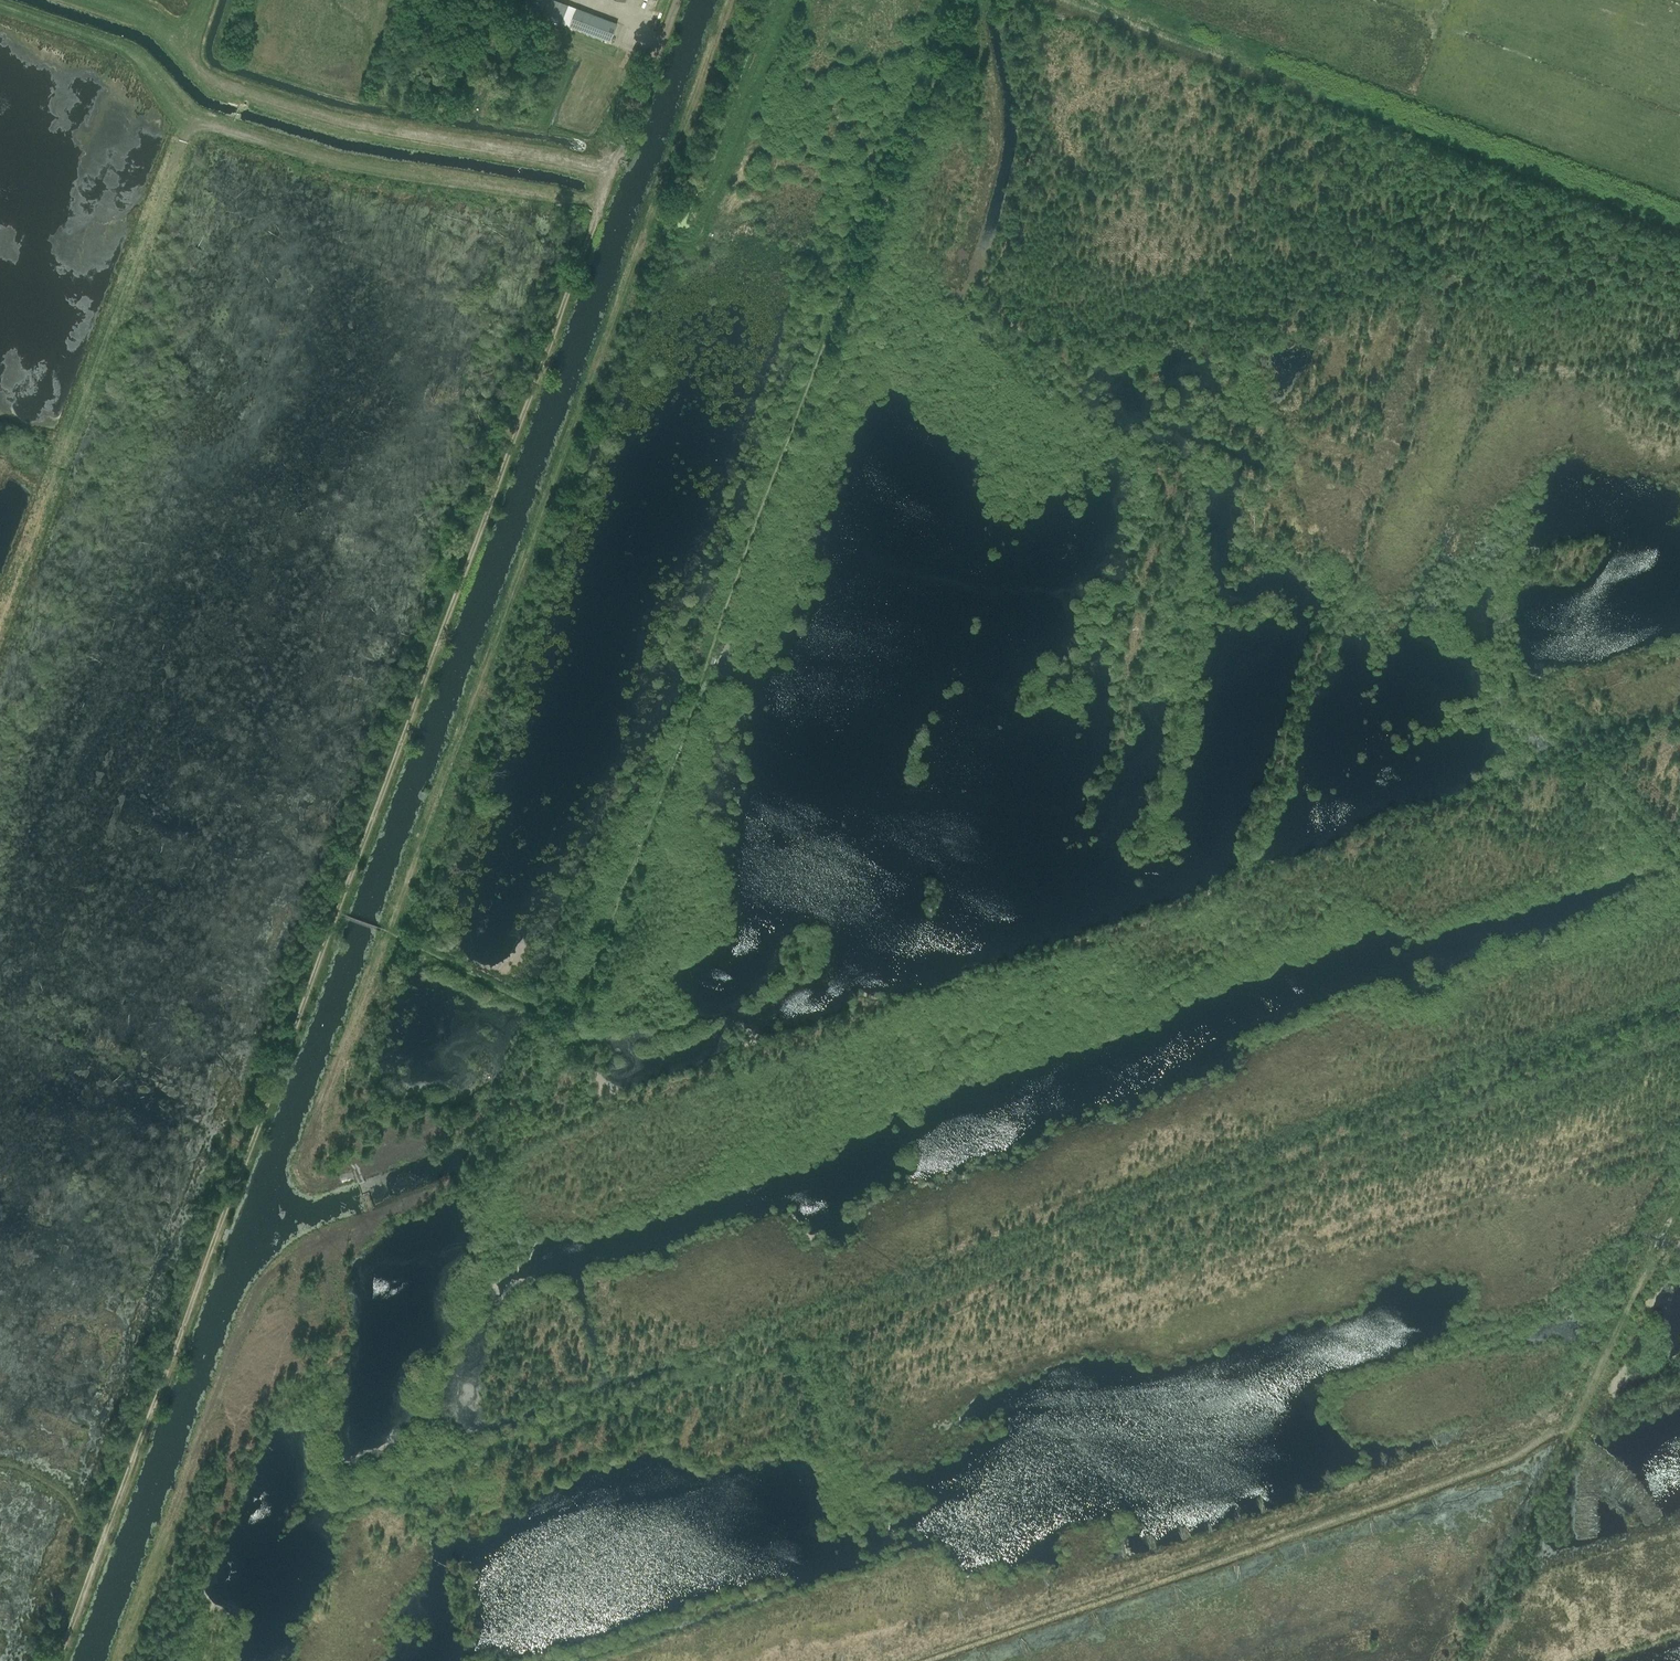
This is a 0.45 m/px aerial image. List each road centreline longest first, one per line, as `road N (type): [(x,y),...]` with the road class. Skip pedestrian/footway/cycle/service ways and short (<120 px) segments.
road 1 (track): [(0,6),(137,54),(200,122),(346,165),(606,209)]
road 2 (track): [(606,209),(684,0)]

